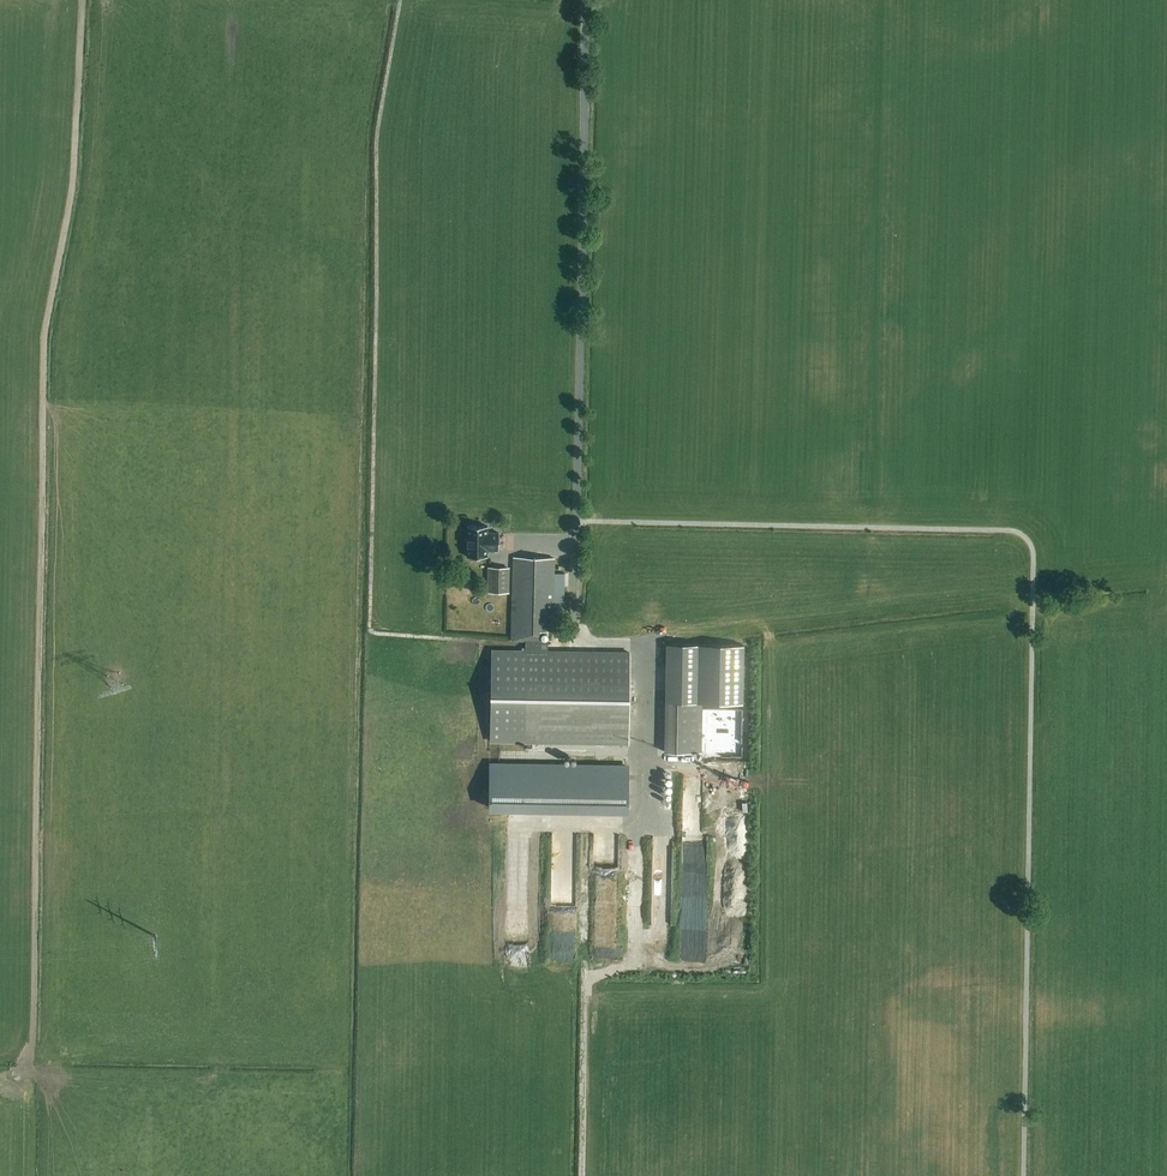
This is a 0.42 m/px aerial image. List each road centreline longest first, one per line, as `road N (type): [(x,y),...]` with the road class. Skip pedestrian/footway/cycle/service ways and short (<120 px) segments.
road 1 (unclassified): [(575,521),(584,0)]

